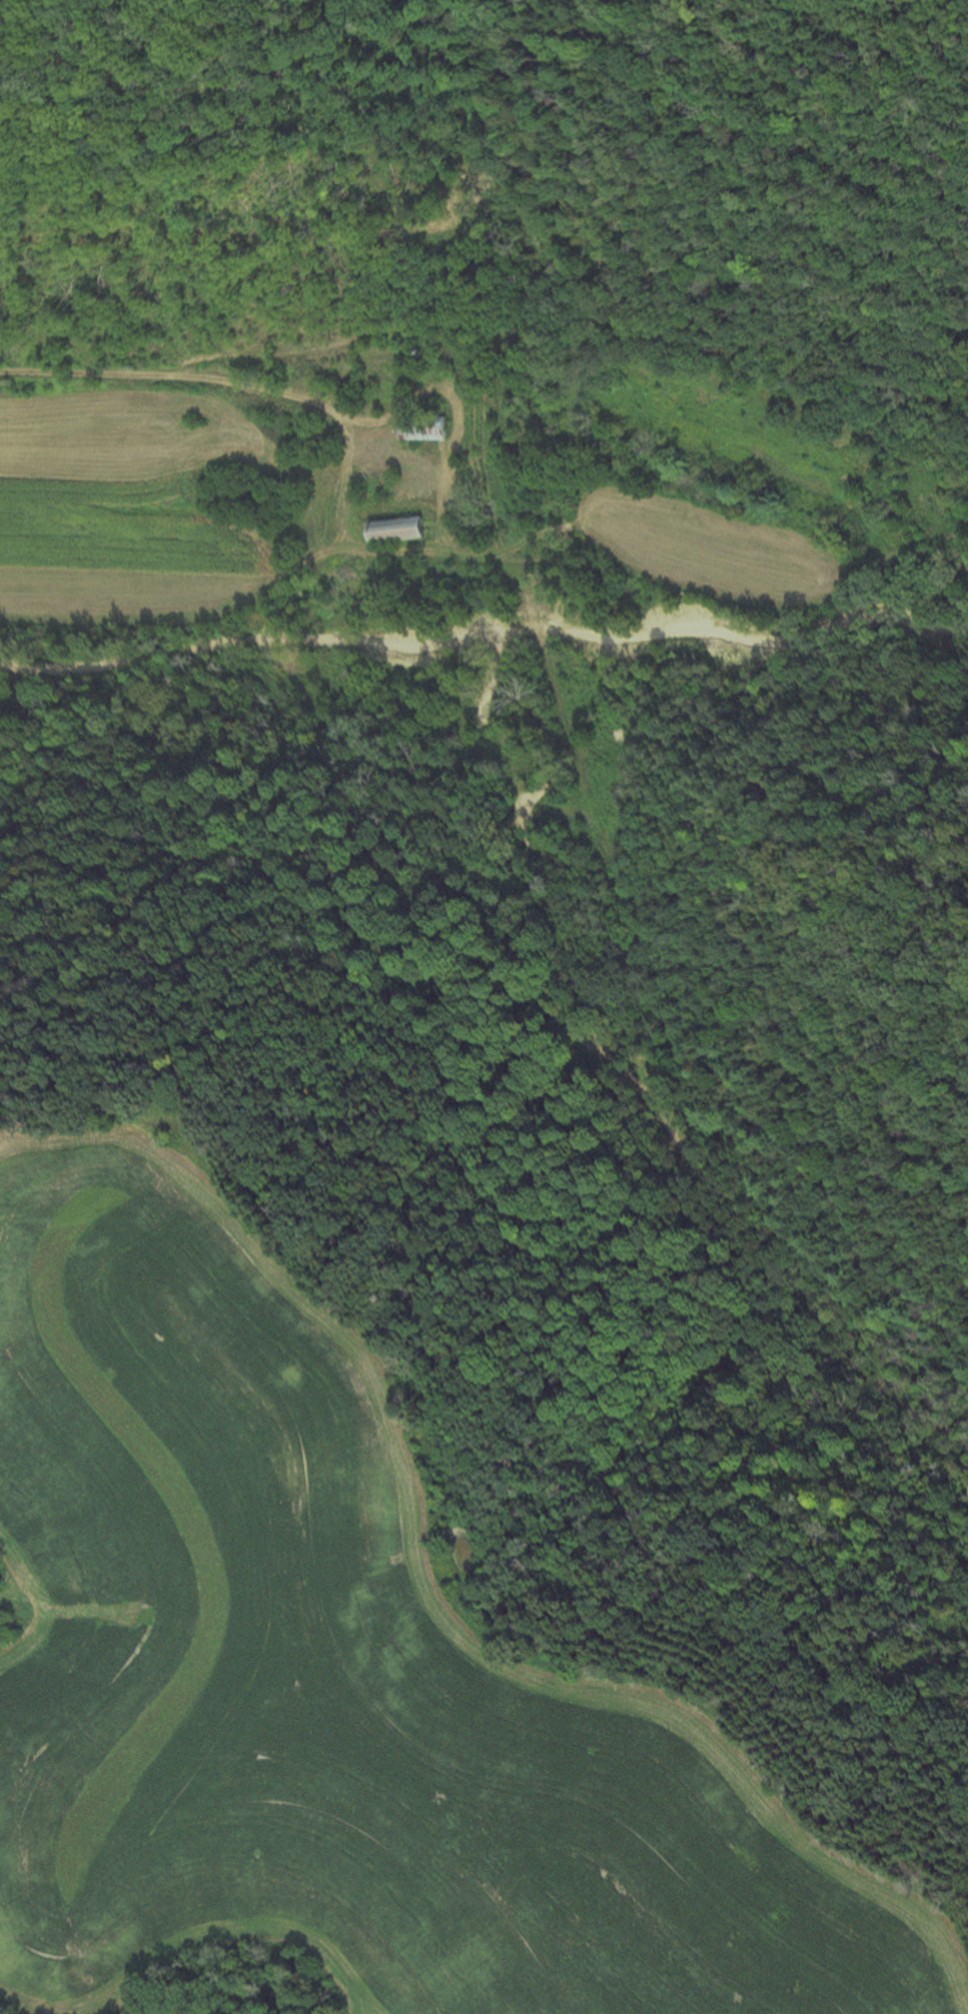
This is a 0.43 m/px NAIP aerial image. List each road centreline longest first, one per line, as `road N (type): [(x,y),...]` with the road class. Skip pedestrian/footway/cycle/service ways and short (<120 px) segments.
road 1 (residential): [(0,366),(178,369),(376,414)]

